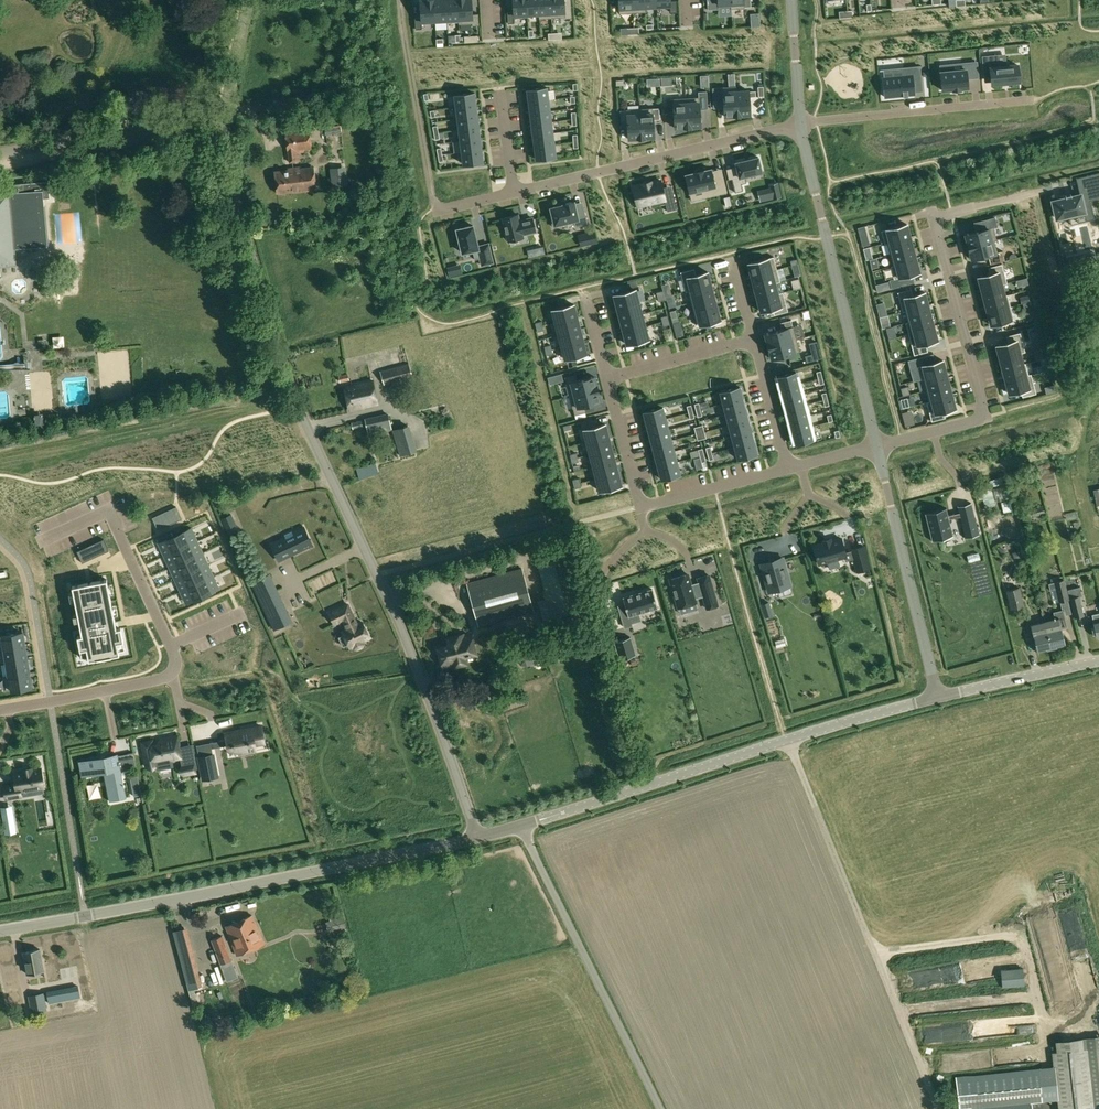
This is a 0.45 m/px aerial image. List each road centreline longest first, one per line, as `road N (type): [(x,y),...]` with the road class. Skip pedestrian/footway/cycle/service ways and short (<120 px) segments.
road 1 (residential): [(477,836),(401,627),(292,391),(239,203),(228,111)]
road 2 (residential): [(0,931),(477,836)]
road 3 (residential): [(520,824),(938,697)]
road 4 (residential): [(878,446),(801,124)]
road 5 (residential): [(119,535),(175,656),(174,671),(0,710)]
road 6 (residential): [(878,446),(974,421),(983,410),(933,212)]
road 7 (unclassified): [(658,1108),(527,839)]
road 8 (residential): [(514,192),(801,124)]
road 9 (residential): [(607,379),(644,501),(788,468)]
road 10 (residential): [(938,697),(878,446)]
road 11 (residential): [(0,154),(228,111)]
road 12 (residential): [(801,124),(1031,100)]
road 13 (residential): [(938,697),(1098,661)]
road 14 (residential): [(607,379),(754,339)]
road 15 (residential): [(788,468),(754,339)]
road 16 (residential): [(801,124),(791,0)]

